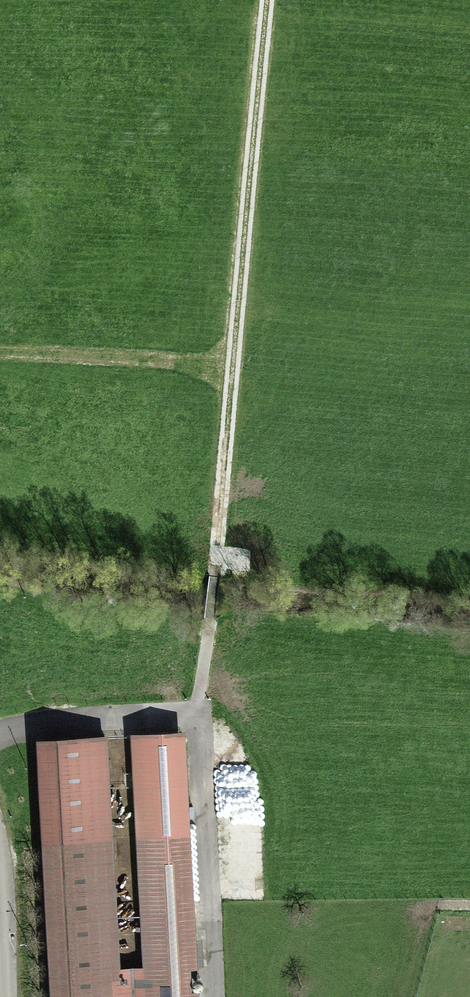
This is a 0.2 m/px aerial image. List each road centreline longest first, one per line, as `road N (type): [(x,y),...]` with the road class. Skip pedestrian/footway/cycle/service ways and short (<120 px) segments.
road 1 (track): [(196,715),(263,0)]
road 2 (track): [(0,348),(233,367)]

